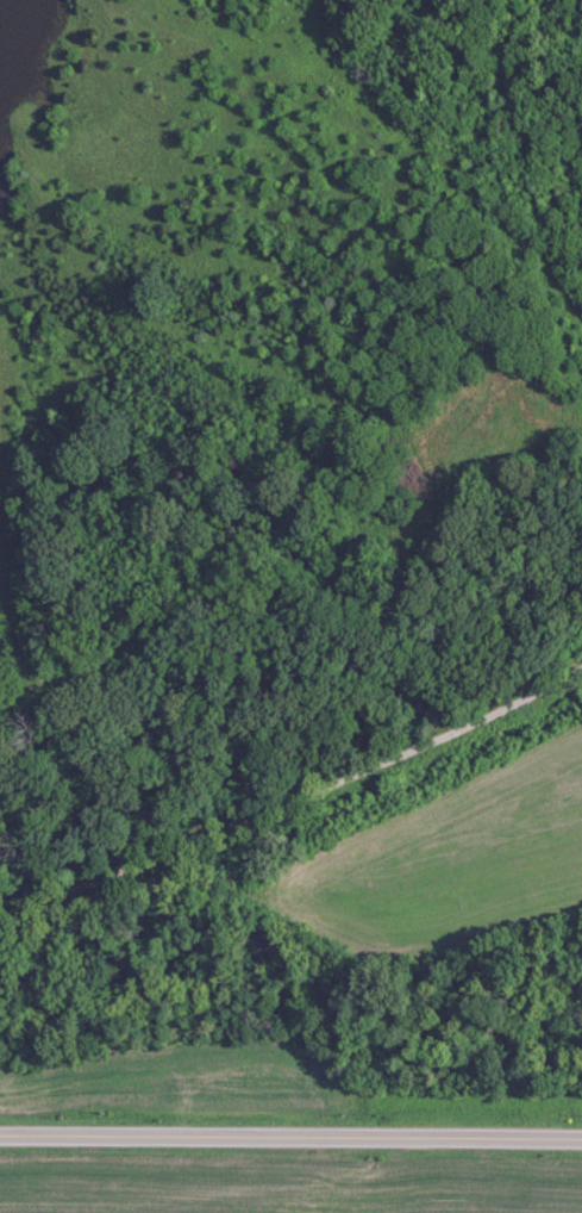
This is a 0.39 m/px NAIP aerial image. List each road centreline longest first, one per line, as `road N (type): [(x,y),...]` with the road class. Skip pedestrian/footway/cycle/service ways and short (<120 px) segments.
road 1 (primary): [(0,1136),(581,1140)]

